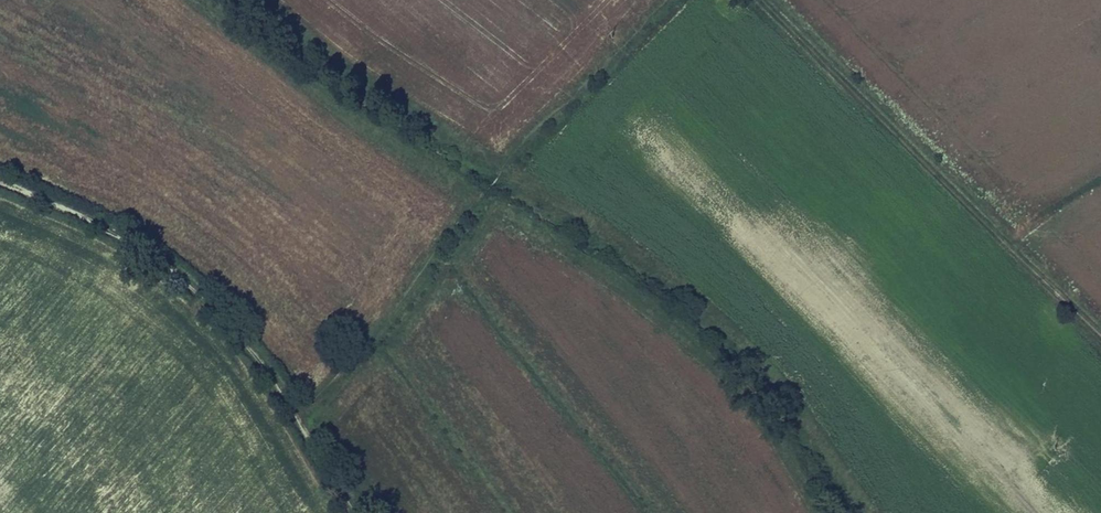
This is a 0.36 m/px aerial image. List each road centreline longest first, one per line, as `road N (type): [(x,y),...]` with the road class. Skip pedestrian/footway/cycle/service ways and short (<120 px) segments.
road 1 (track): [(765,0),(1100,326)]
road 2 (track): [(0,184),(128,241),(222,315),(296,411)]

